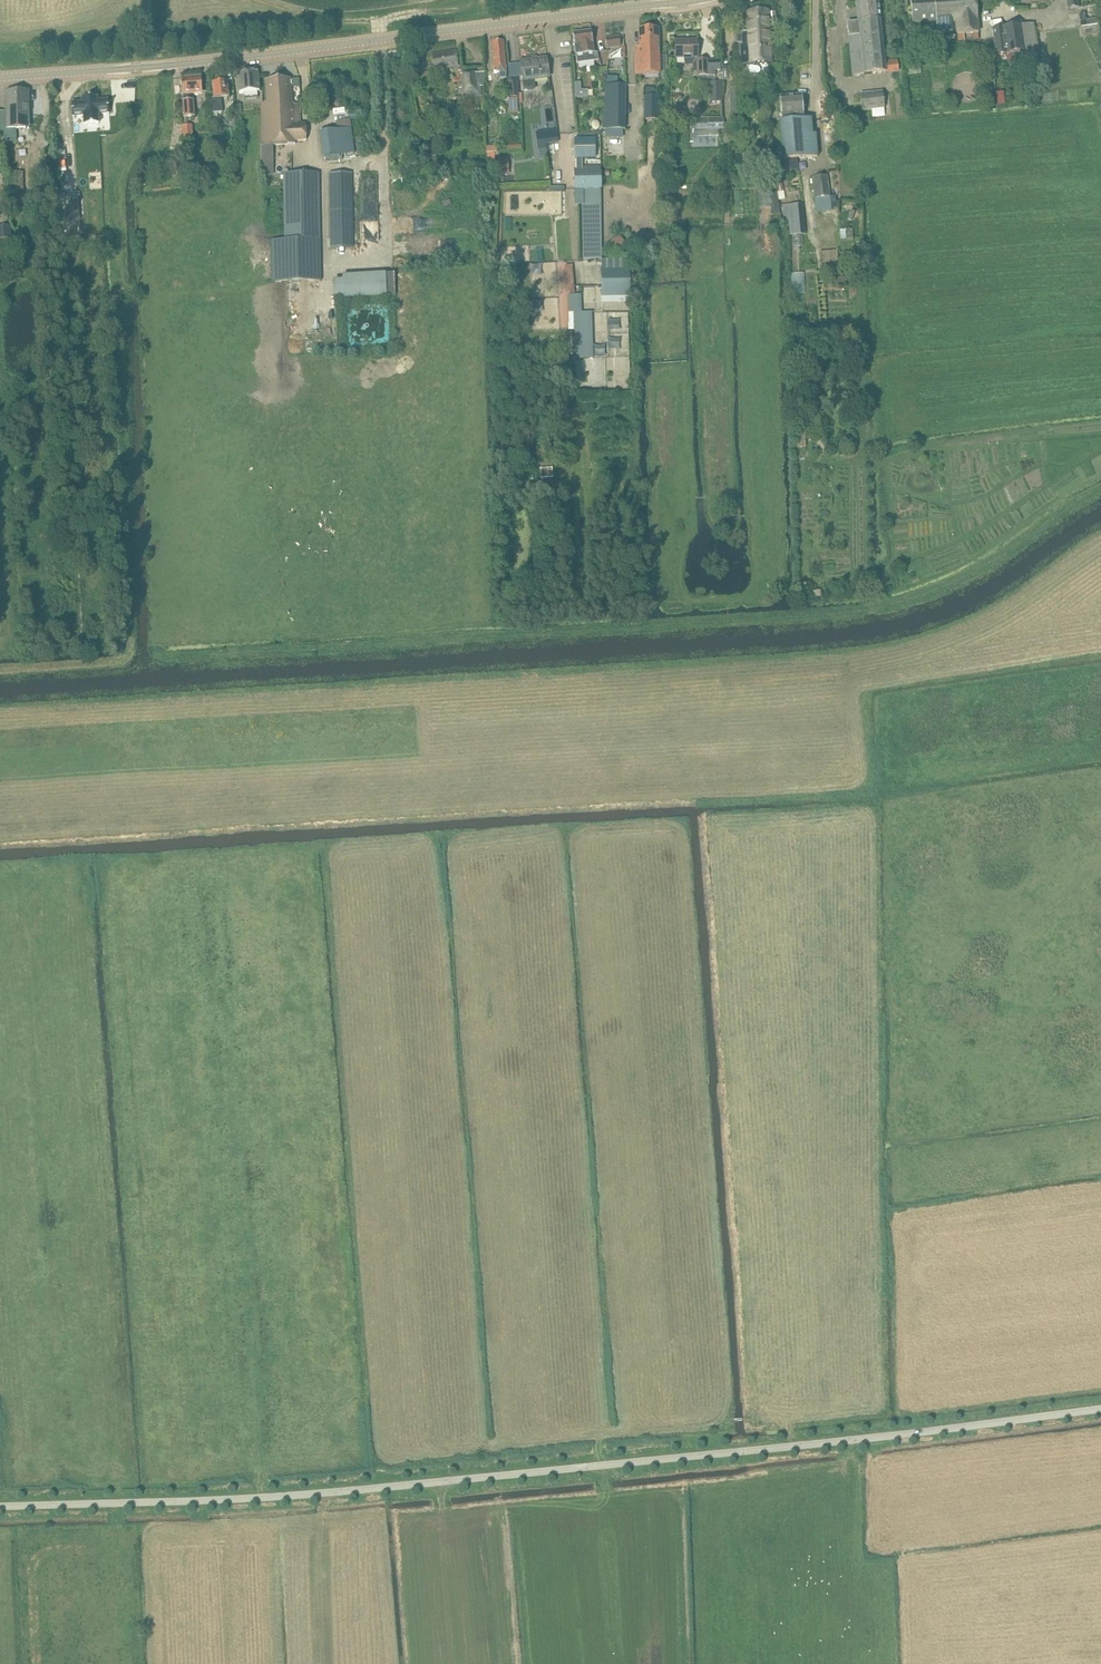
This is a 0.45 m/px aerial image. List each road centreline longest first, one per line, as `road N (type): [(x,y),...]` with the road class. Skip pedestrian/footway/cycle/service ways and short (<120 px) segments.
road 1 (unclassified): [(0,1506),(284,1496),(1100,1408)]
road 2 (tertiary): [(0,78),(694,0)]

